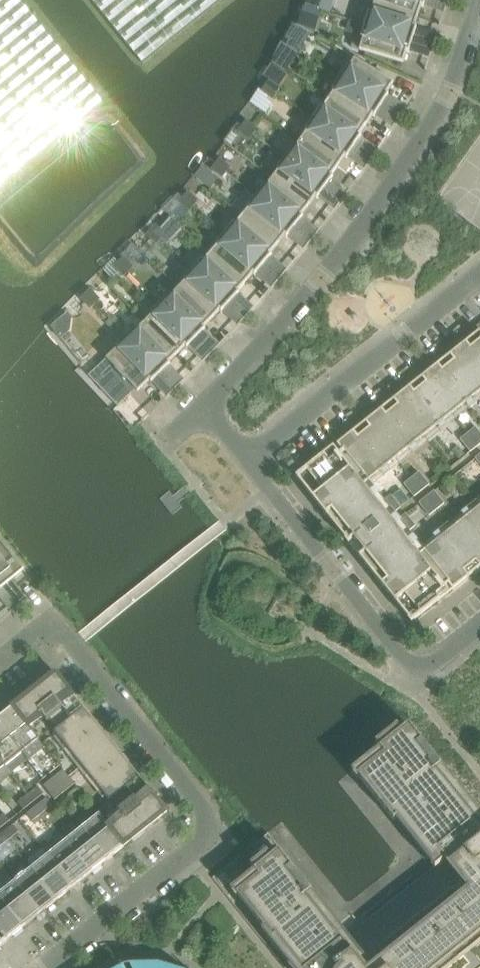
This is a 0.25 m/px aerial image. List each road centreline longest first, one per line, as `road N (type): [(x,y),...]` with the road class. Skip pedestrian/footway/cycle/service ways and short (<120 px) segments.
road 1 (residential): [(0,661),(52,619),(218,826),(43,967)]
road 2 (residential): [(479,9),(449,93),(409,162),(321,277),(202,408)]
road 3 (residential): [(245,458),(418,672),(479,623)]
road 4 (residential): [(245,458),(479,272)]

